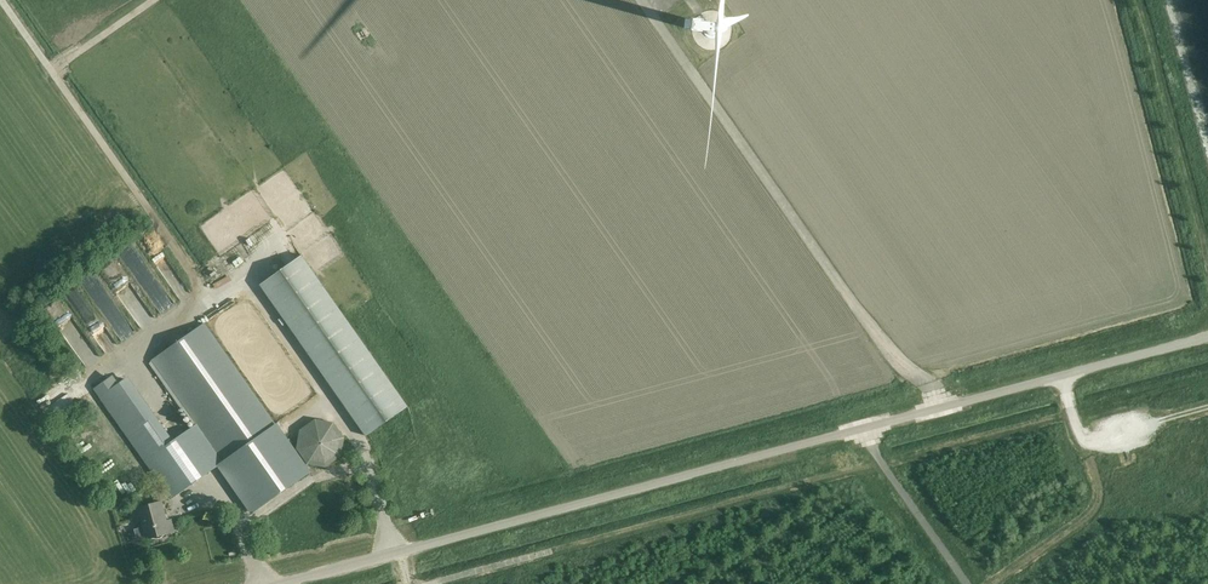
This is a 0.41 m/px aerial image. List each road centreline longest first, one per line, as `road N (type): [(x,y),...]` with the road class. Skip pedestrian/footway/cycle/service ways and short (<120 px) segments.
road 1 (unclassified): [(281,583),(1207,337)]
road 2 (track): [(1207,266),(1138,0)]
road 3 (track): [(625,531),(429,583)]
road 4 (track): [(1207,408),(1085,442),(1065,376)]

